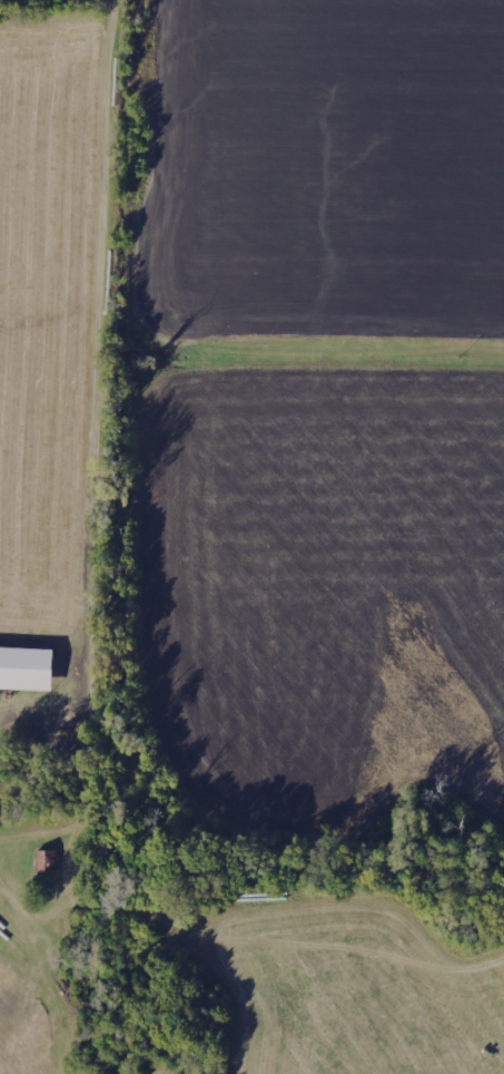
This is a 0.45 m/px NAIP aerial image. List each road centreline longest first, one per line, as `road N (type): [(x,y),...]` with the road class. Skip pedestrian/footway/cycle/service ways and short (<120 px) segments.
road 1 (residential): [(81,188),(115,154),(105,0)]

